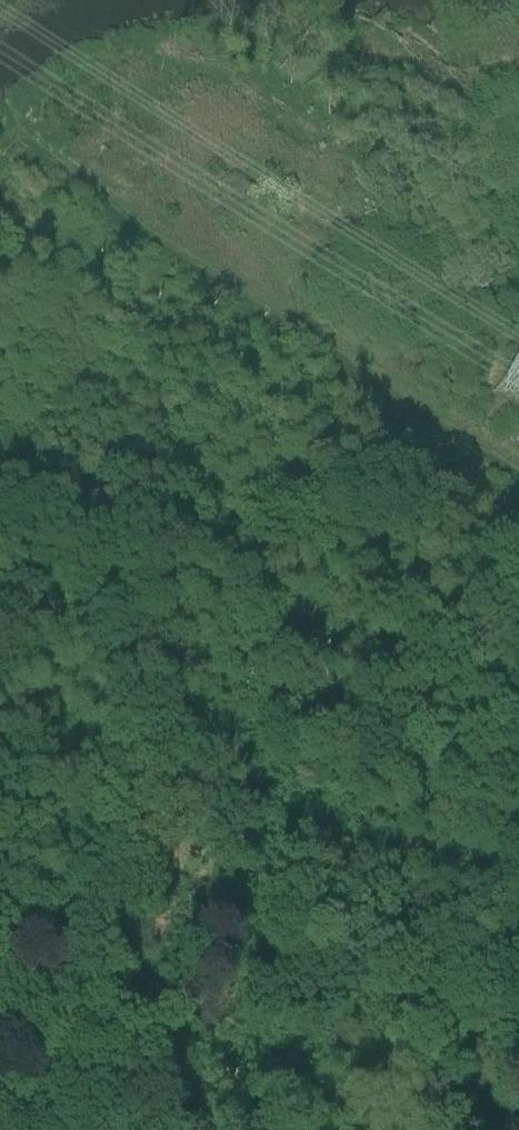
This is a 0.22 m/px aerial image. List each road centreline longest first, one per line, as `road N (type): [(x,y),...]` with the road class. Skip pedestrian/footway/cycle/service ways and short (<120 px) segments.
road 1 (track): [(518,454),(5,98)]
road 2 (track): [(283,1129),(287,884)]

